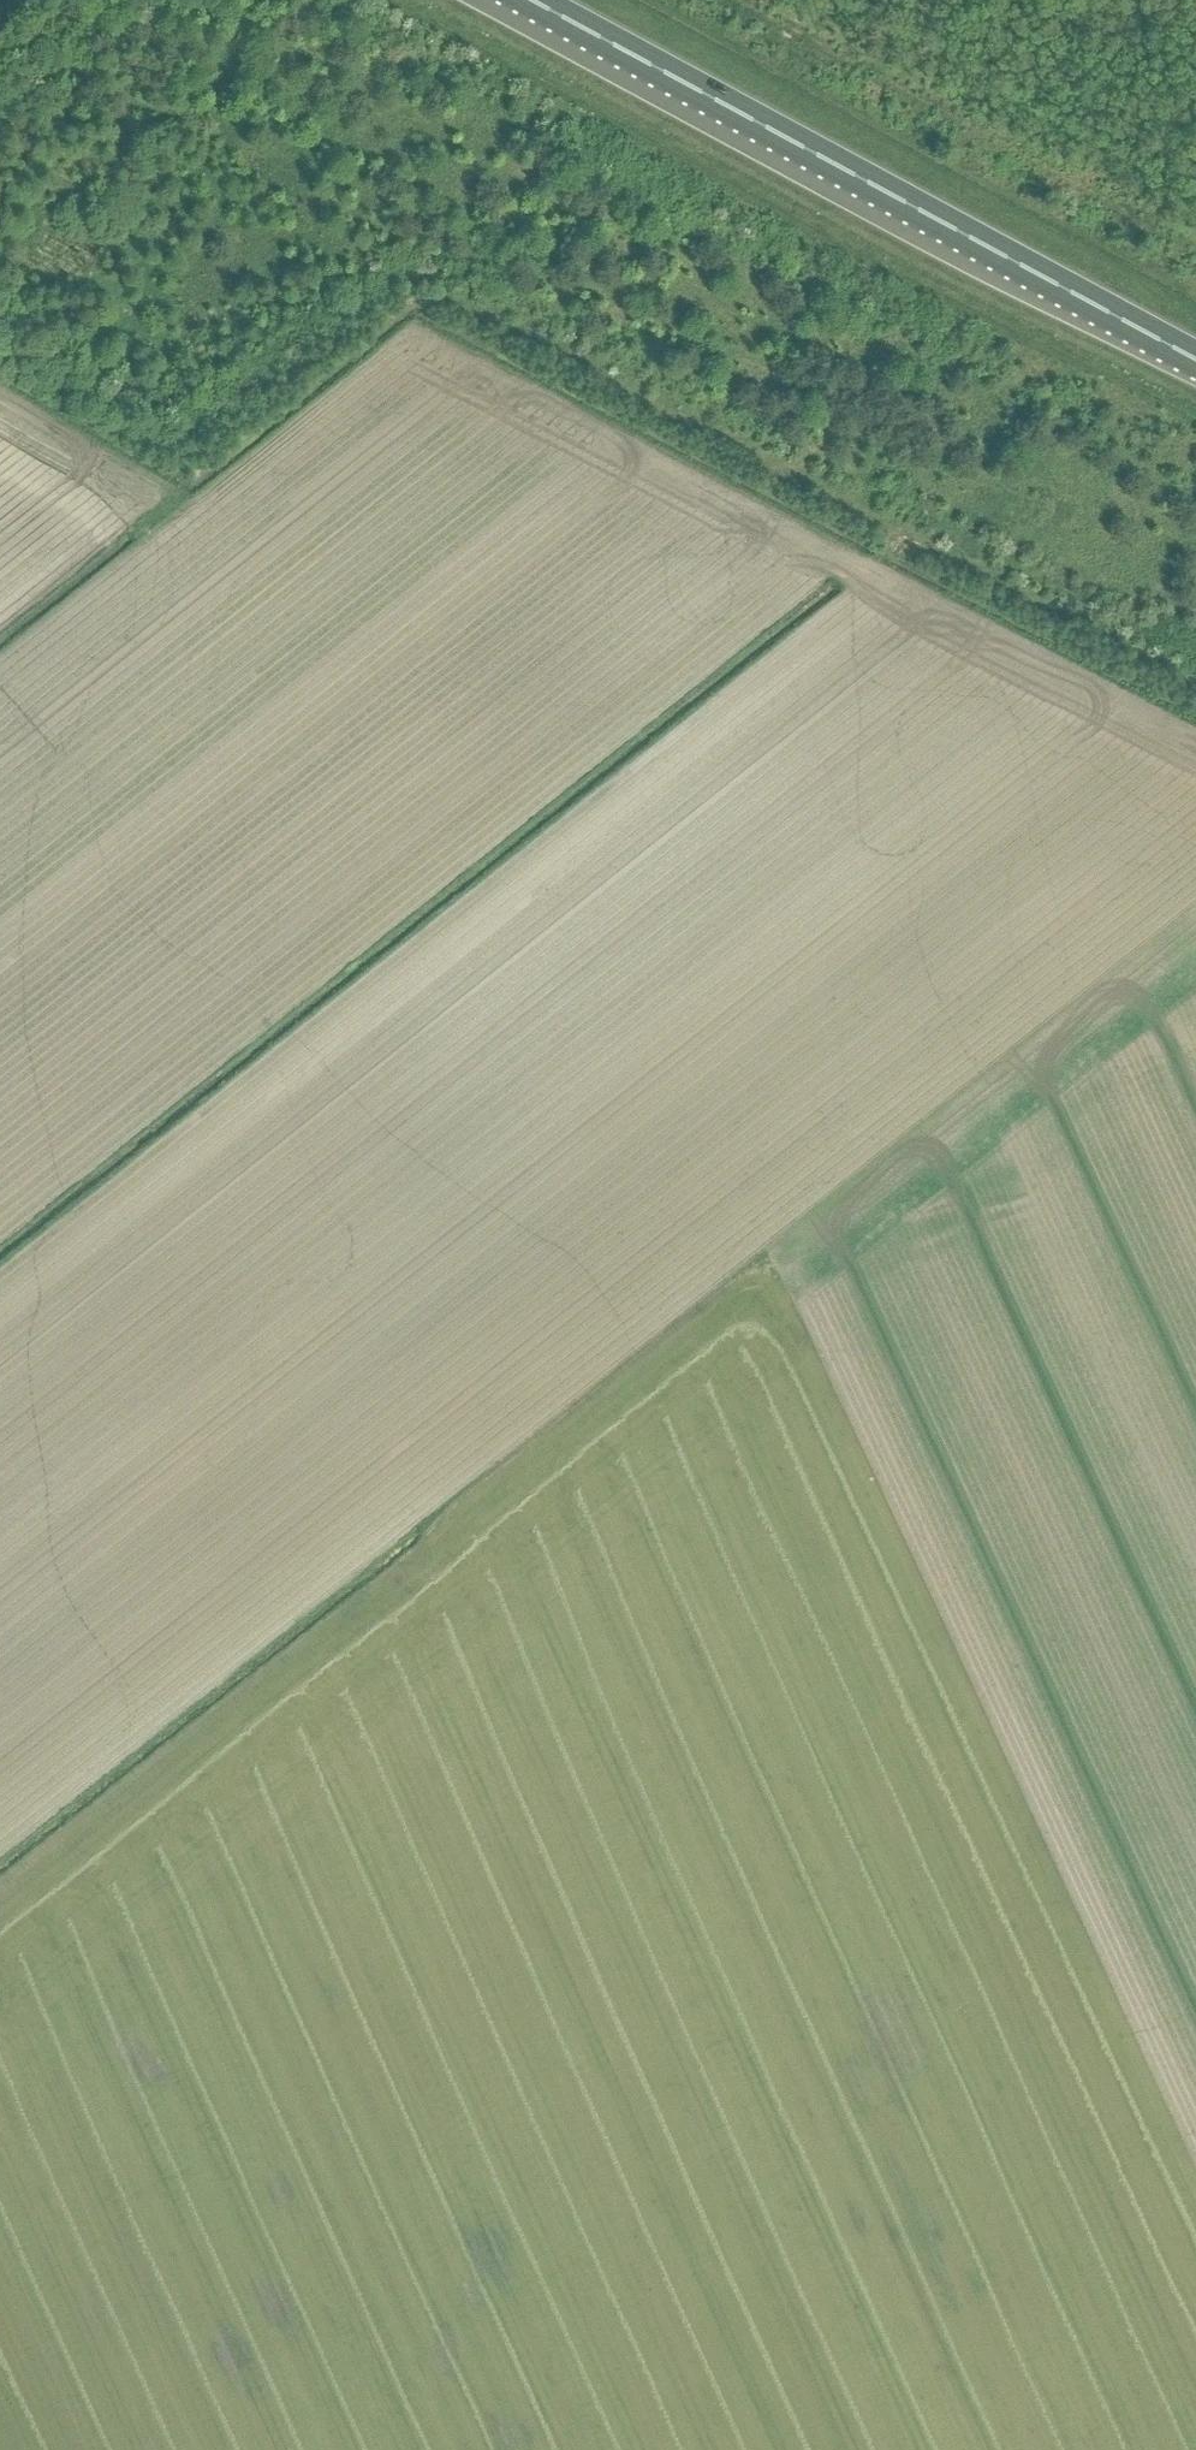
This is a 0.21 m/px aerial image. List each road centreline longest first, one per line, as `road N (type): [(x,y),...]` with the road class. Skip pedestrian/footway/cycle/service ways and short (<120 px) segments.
road 1 (trunk): [(1195,358),(532,0)]

